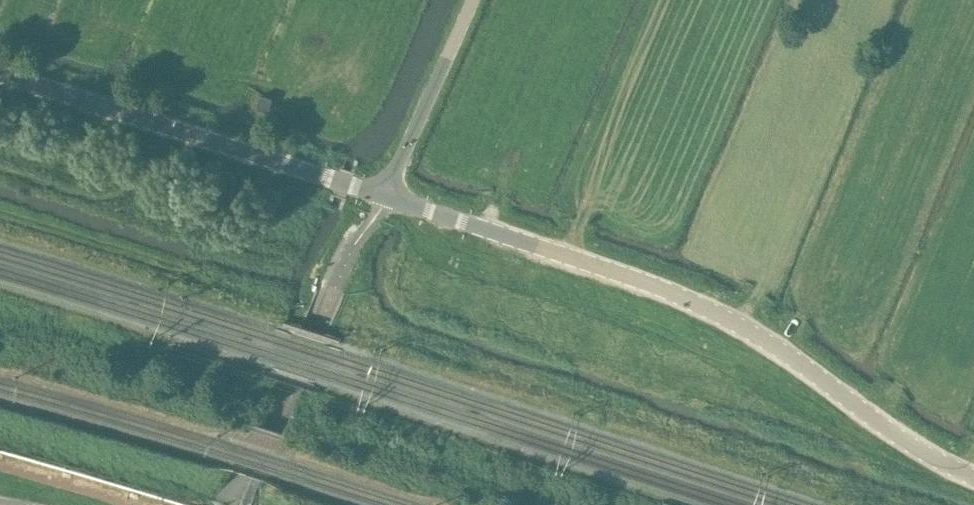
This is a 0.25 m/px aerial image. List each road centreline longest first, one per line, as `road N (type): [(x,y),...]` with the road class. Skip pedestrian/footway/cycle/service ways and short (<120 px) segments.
road 1 (tertiary): [(973,475),(911,442),(714,309),(384,194)]
road 2 (tertiary): [(384,194),(0,76)]
road 3 (unclassified): [(384,194),(470,0)]

